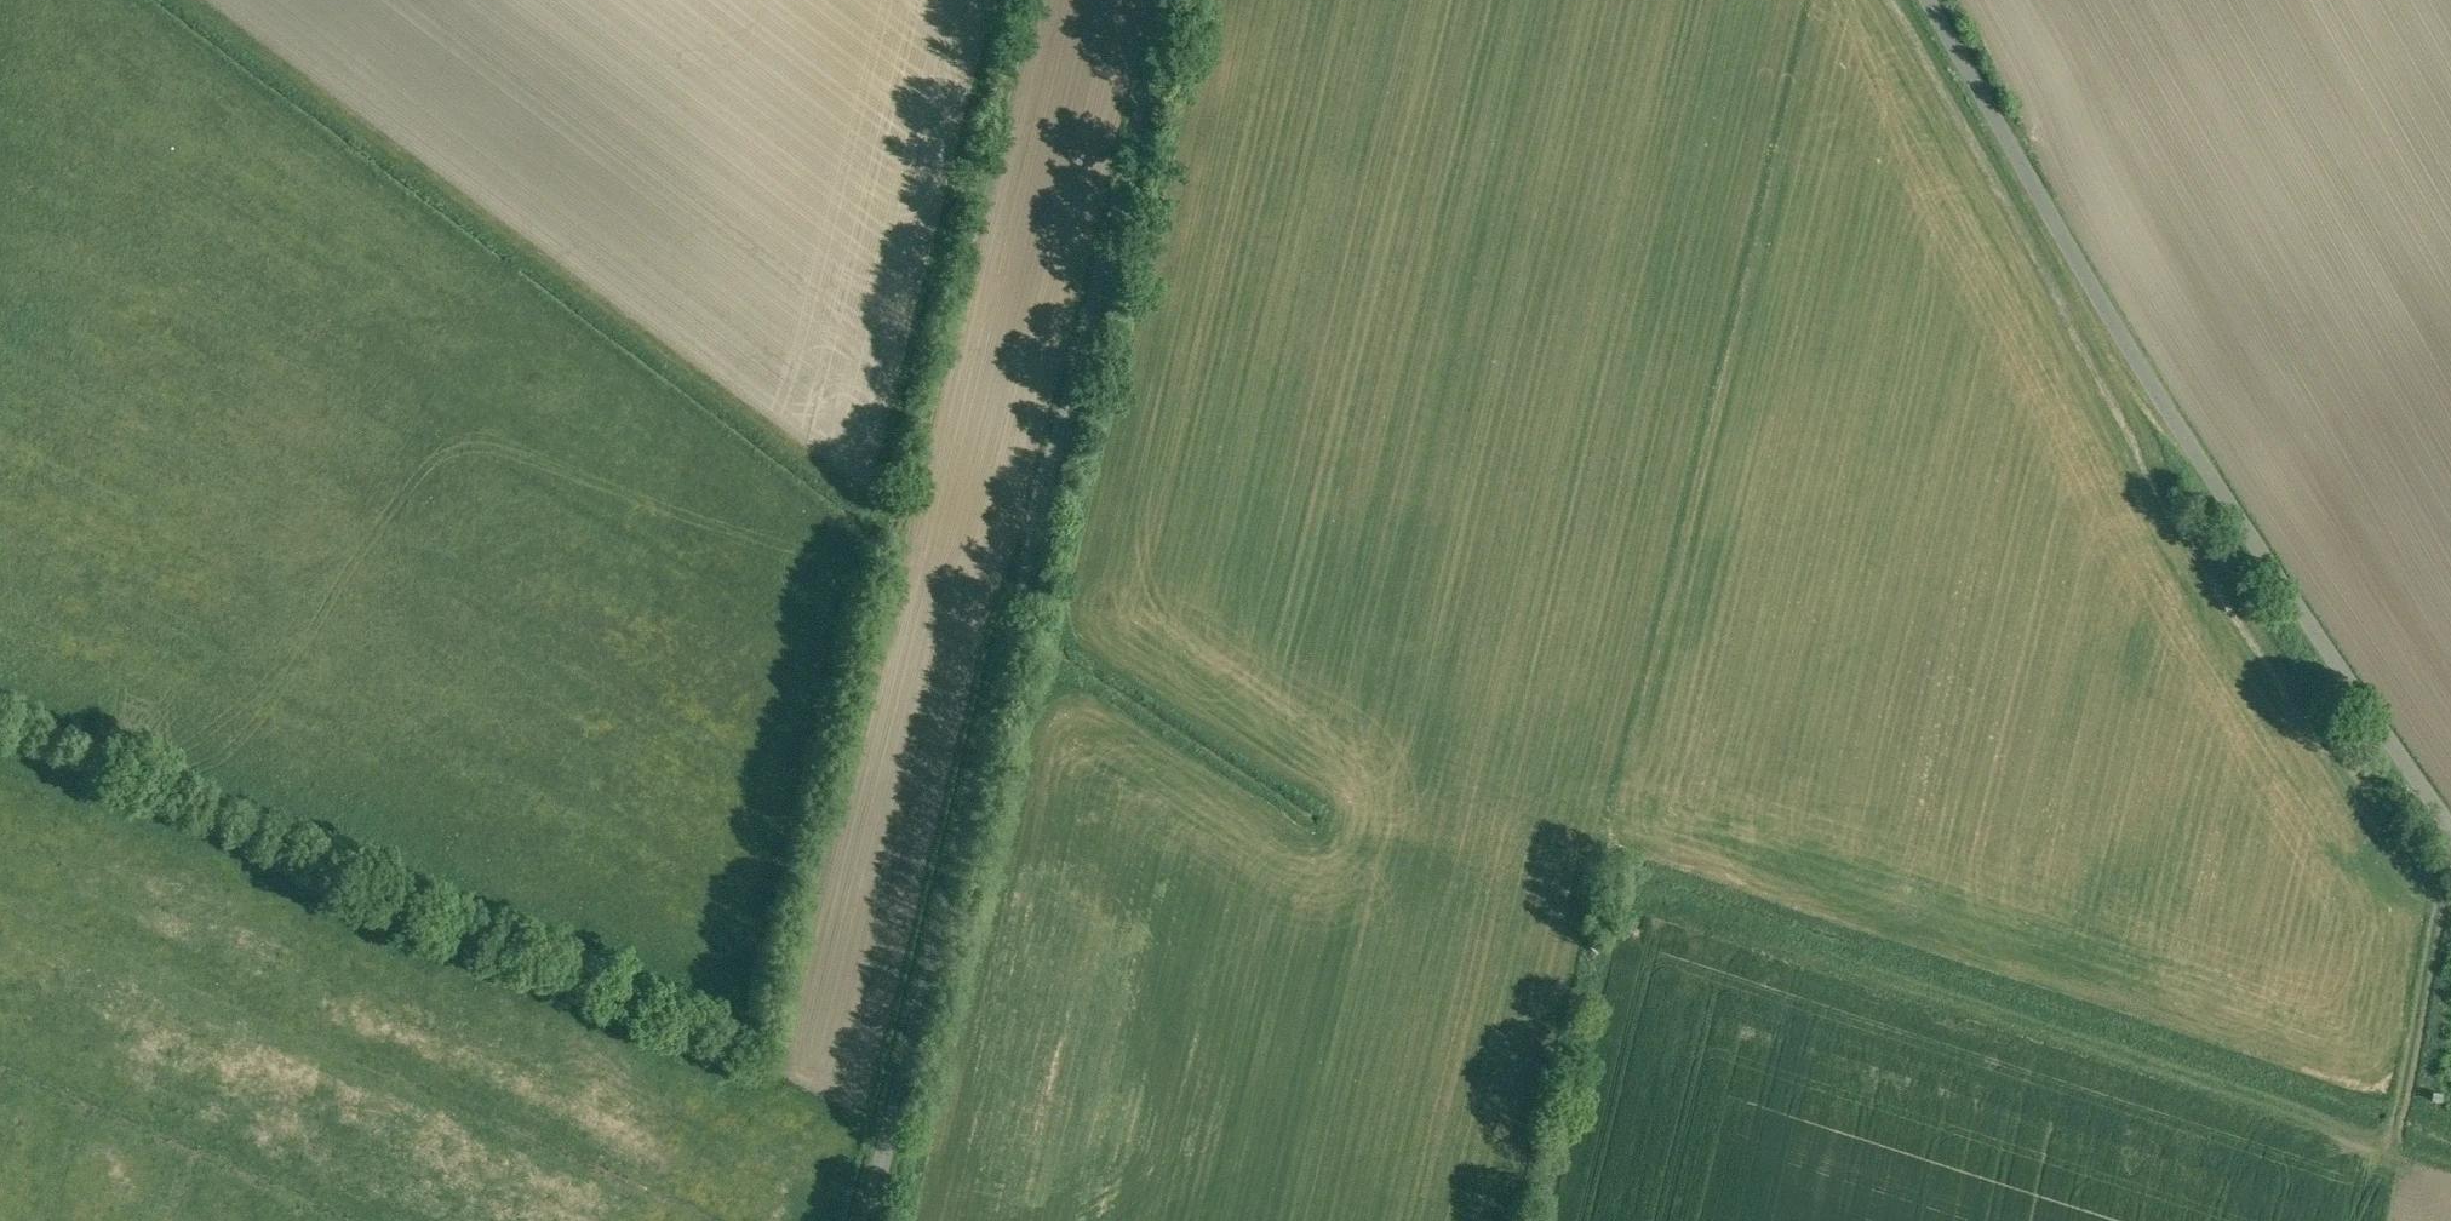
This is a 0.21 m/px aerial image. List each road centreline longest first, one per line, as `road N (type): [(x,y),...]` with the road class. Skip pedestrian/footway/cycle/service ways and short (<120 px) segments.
road 1 (unclassified): [(1159,0),(1050,453),(882,1220)]
road 2 (unclassified): [(2450,764),(2144,333),(1944,0)]

